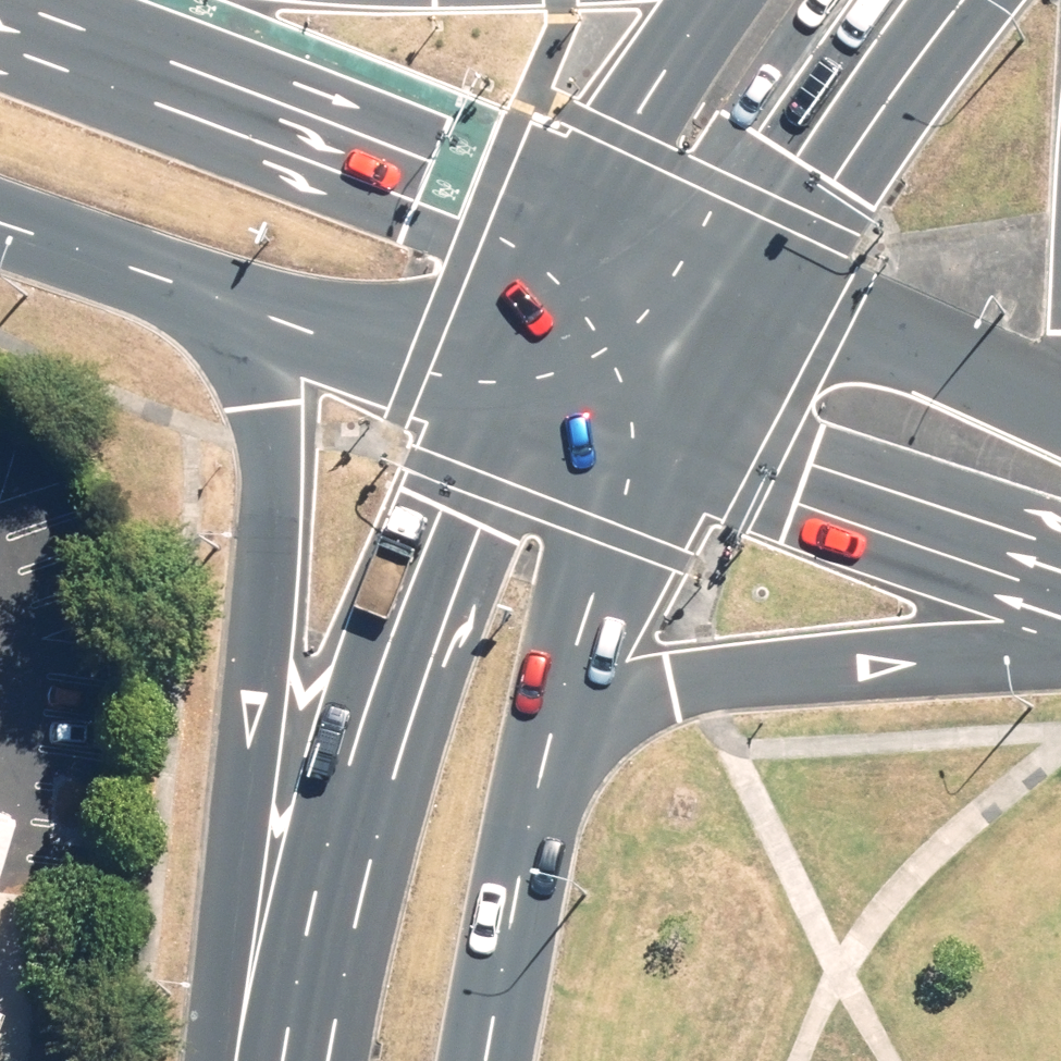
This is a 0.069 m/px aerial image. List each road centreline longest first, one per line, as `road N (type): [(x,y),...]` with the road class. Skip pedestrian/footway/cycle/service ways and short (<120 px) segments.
road 1 (primary): [(212,1060),(271,546),(260,409),(234,304)]
road 2 (secondary): [(312,1060),(373,771),(513,384)]
road 3 (primary): [(0,14),(578,224)]
road 4 (secondary): [(1060,655),(987,654),(671,693),(551,739)]
road 5 (tertiary): [(1060,585),(668,434)]
road 6 (tertiary): [(732,280),(1060,420)]
road 7 (primary): [(919,0),(732,280)]
road 8 (secondary): [(551,739),(490,1060)]
road 9 (secondary): [(668,434),(551,739)]
road 10 (primary): [(513,384),(234,304)]
road 11 (primary): [(578,224),(727,0)]
road 12 (primary): [(234,304),(0,225)]
road 13 (secondary): [(513,384),(578,224)]
road 14 (primary): [(732,280),(668,434)]
road 15 (secondary): [(578,224),(732,280)]
road 16 (primary): [(668,434),(513,384)]

